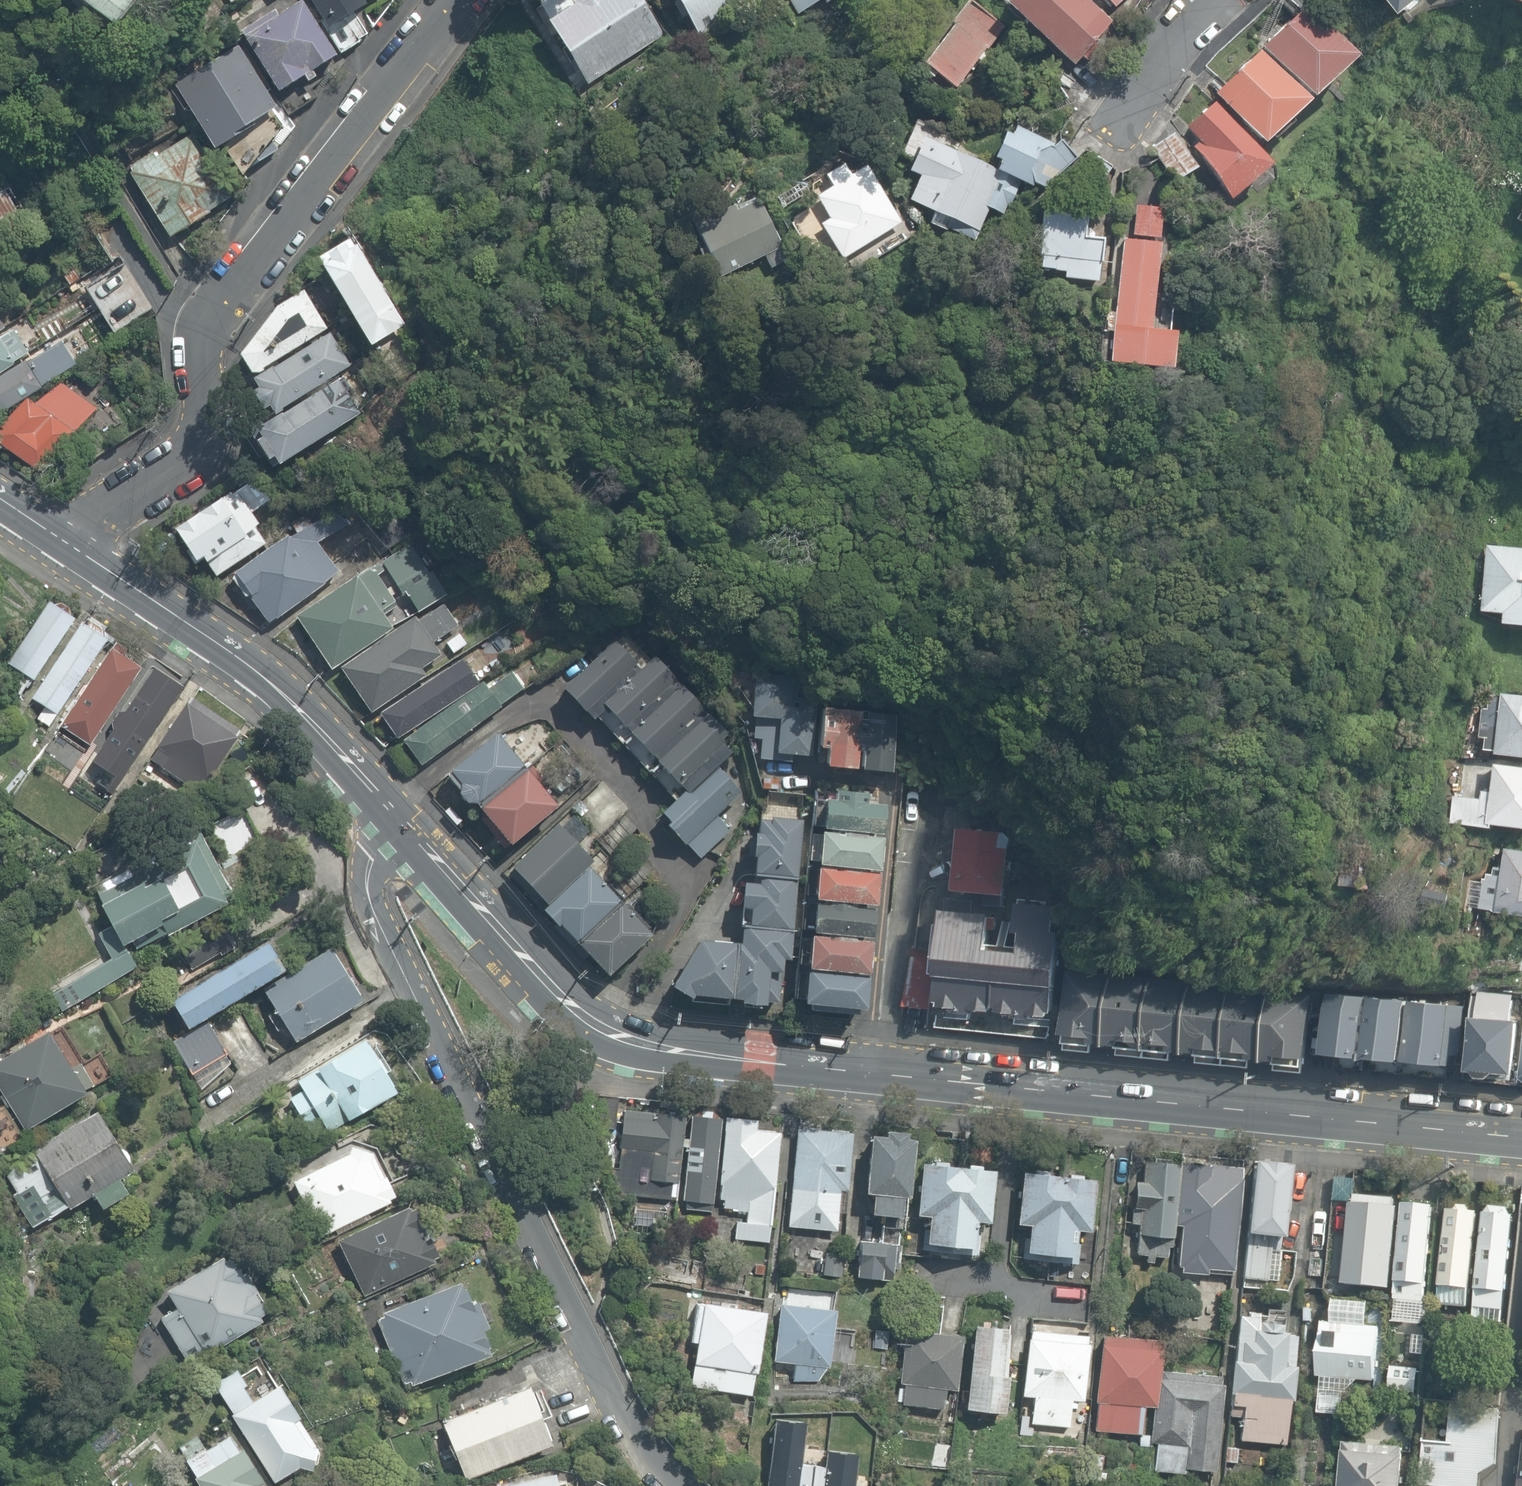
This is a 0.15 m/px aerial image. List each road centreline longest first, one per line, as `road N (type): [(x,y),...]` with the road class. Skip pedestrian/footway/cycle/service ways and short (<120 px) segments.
road 1 (secondary): [(1521,1138),(631,1042),(569,1009),(410,832)]
road 2 (residential): [(410,832),(373,864),(372,905),(609,1383),(675,1485)]
road 3 (residential): [(453,0),(193,340),(203,383),(194,447),(113,501),(74,548)]
road 4 (secondary): [(410,832),(271,684),(74,548)]
road 5 (residential): [(1090,141),(1215,0)]

